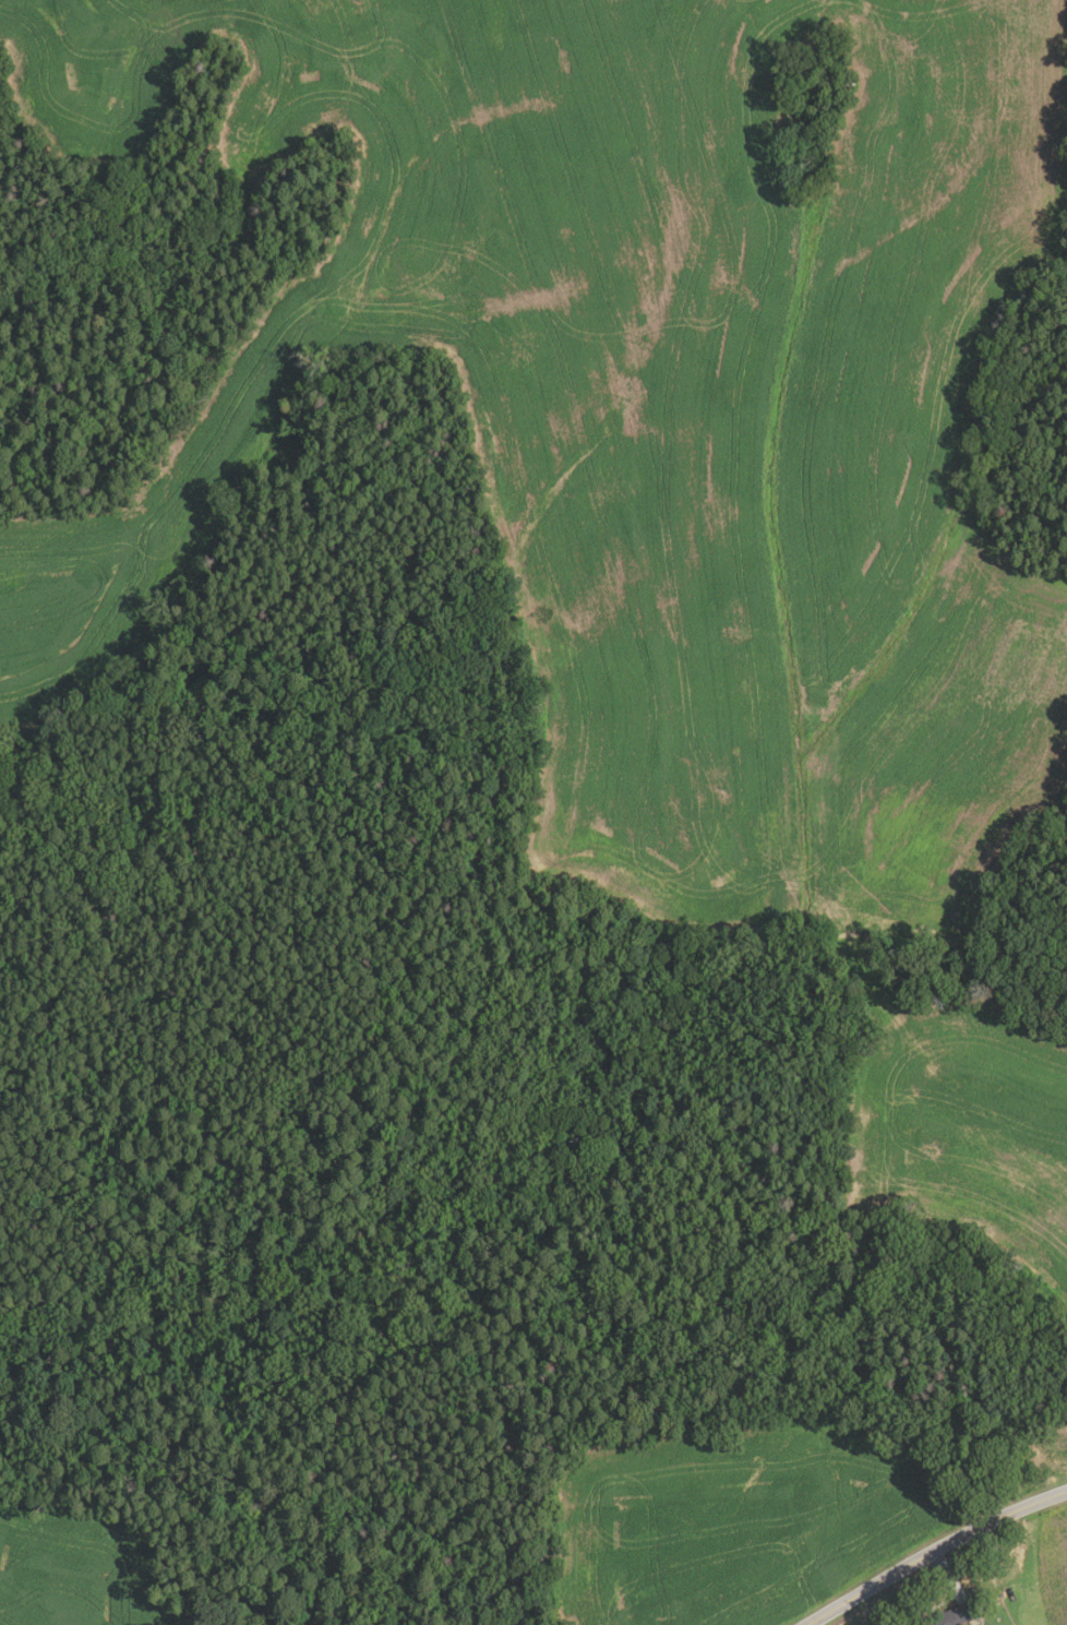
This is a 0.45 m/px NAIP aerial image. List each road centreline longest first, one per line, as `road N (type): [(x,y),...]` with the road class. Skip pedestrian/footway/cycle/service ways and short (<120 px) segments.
road 1 (tertiary): [(809,1624),(923,1556),(1066,1491)]

